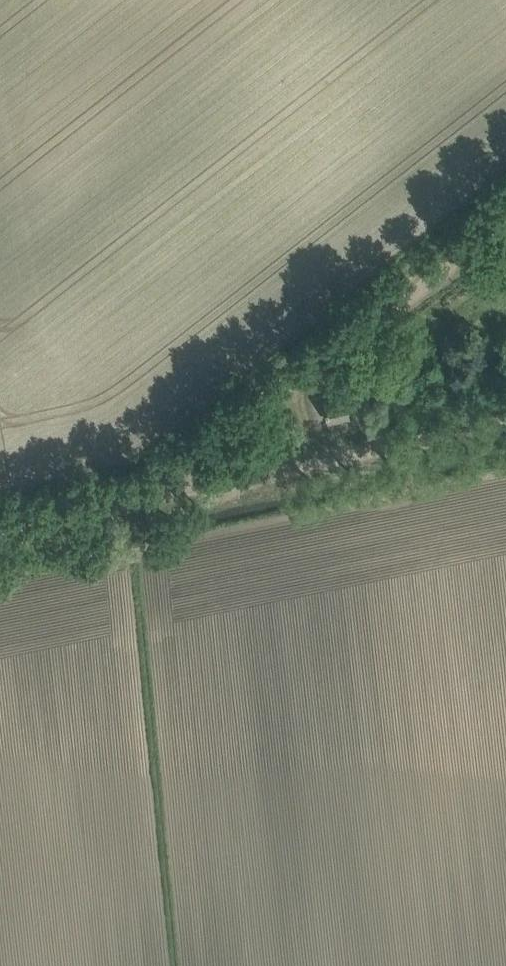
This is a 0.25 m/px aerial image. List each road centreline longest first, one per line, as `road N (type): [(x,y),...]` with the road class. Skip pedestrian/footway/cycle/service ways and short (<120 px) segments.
road 1 (track): [(134,505),(505,220)]
road 2 (track): [(134,505),(505,425)]
road 3 (track): [(0,533),(134,505)]

